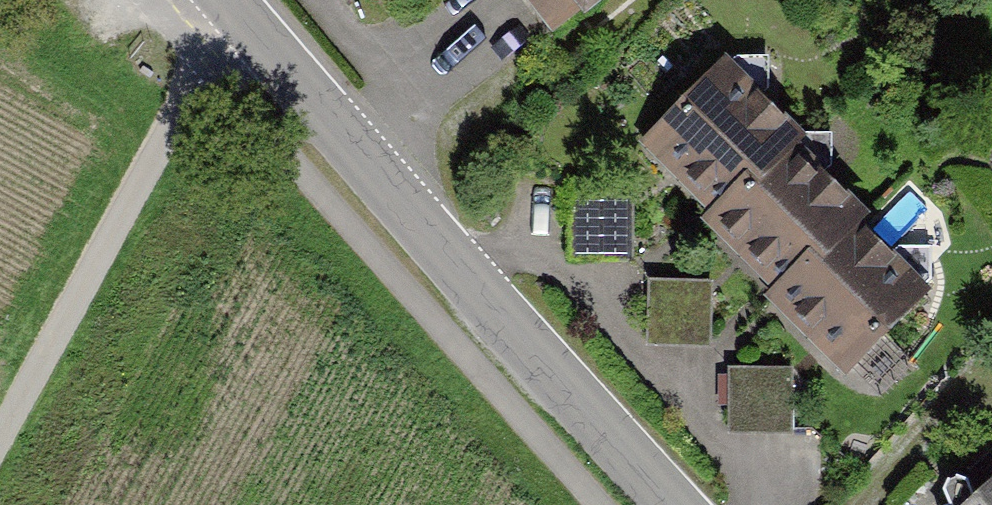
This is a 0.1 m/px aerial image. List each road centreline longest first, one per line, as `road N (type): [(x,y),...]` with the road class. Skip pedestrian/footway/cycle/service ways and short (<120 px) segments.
road 1 (tertiary): [(675,504),(225,0)]
road 2 (track): [(246,24),(204,64),(0,433)]

